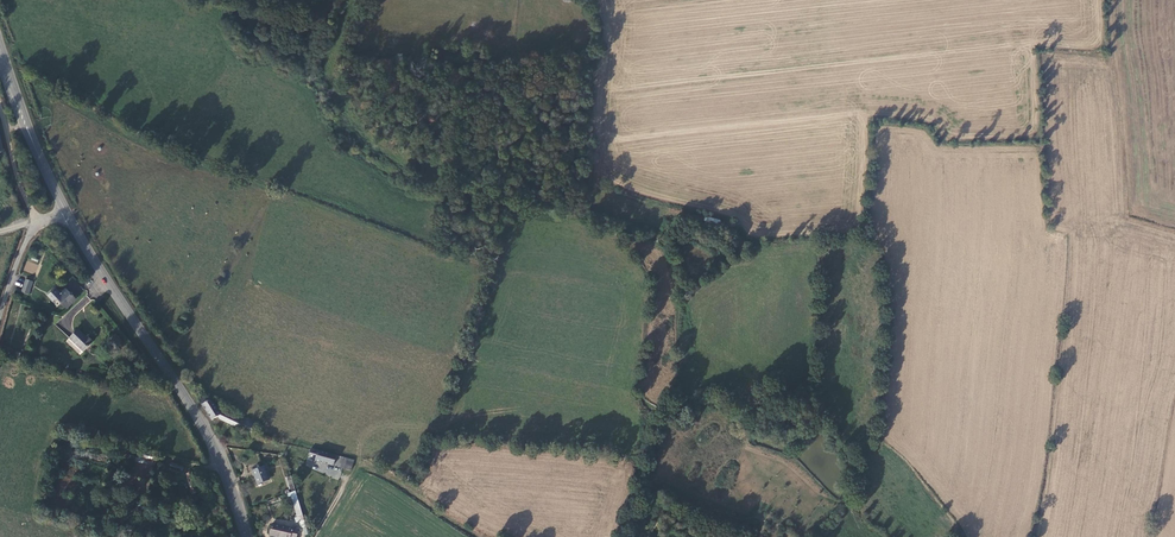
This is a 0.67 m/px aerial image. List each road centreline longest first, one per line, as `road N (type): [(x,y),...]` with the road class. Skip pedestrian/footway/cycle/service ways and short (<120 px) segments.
road 1 (secondary): [(246,536),(194,408),(66,211)]
road 2 (secondary): [(66,211),(0,54)]
road 3 (track): [(477,536),(362,461),(350,480)]
road 4 (unclassified): [(66,211),(29,237),(0,316)]

